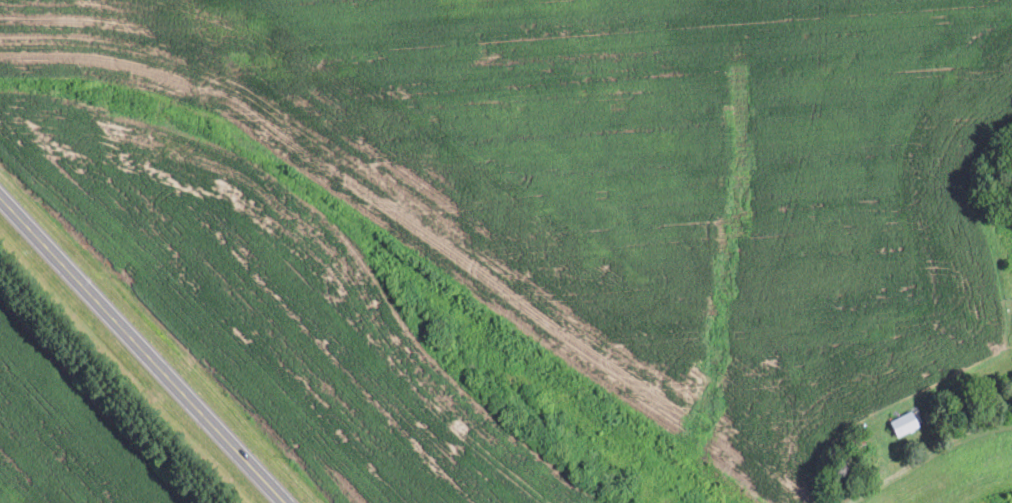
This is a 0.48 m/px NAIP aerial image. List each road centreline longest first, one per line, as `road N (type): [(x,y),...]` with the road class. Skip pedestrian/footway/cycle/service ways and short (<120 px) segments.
road 1 (primary): [(286,502),(0,197)]

